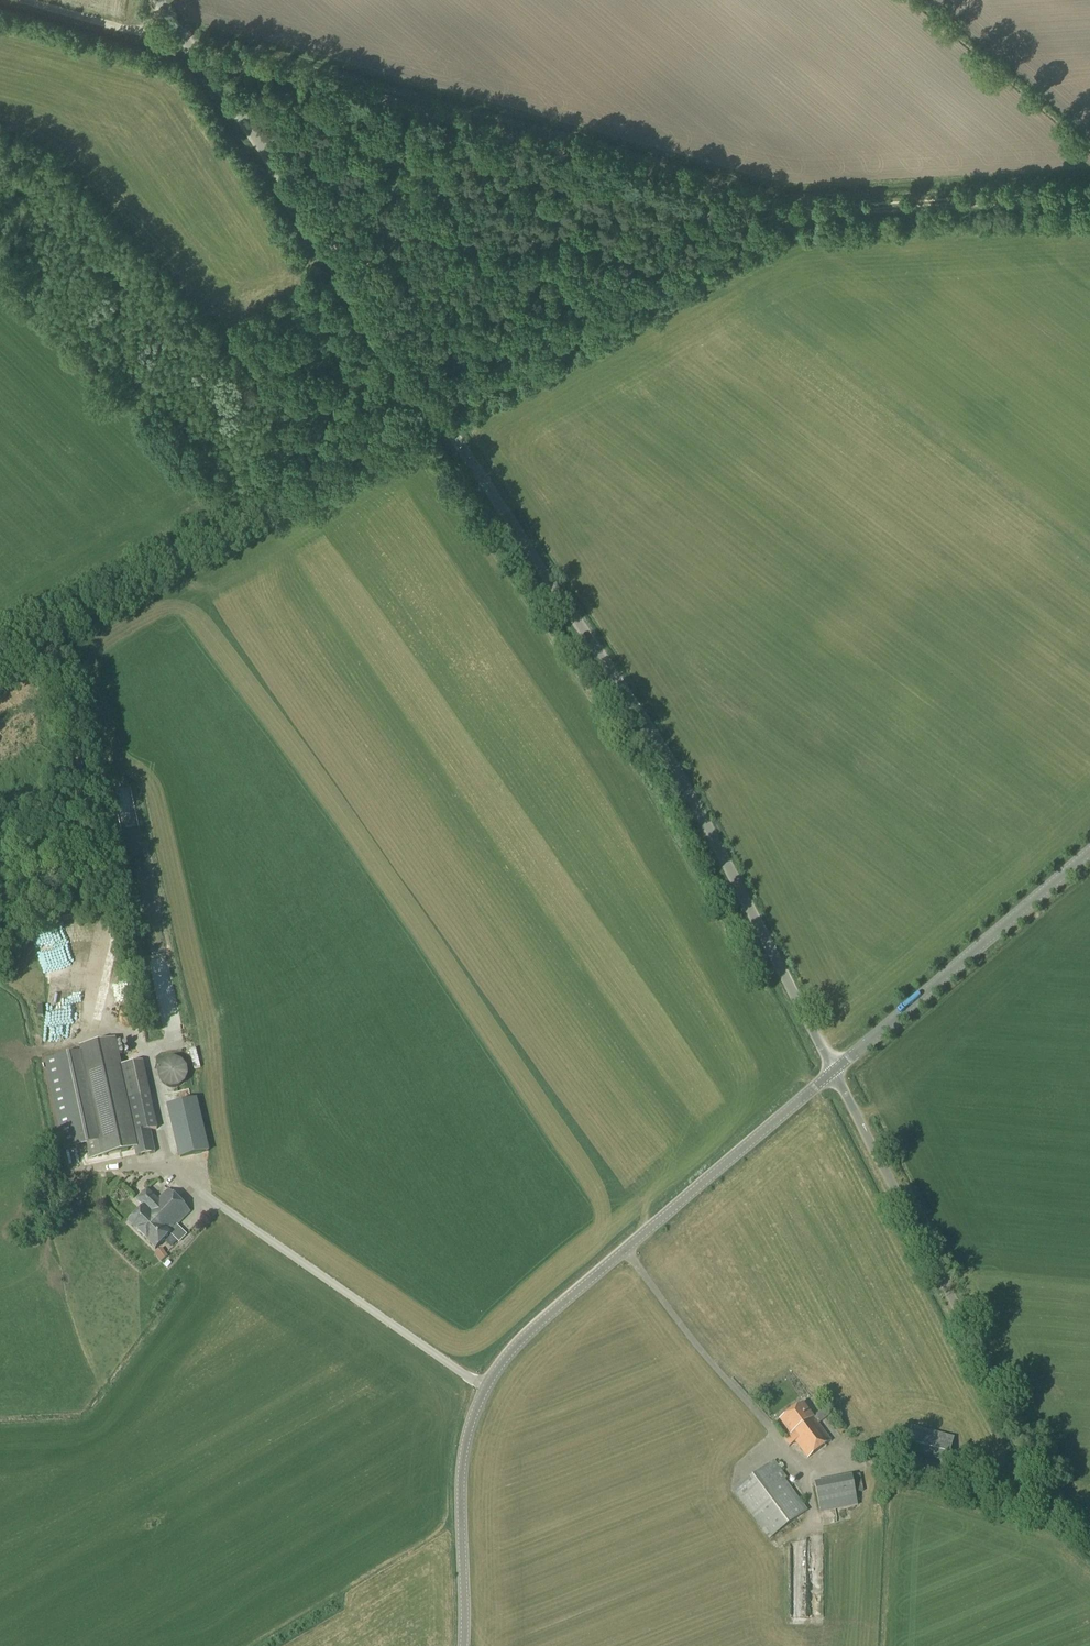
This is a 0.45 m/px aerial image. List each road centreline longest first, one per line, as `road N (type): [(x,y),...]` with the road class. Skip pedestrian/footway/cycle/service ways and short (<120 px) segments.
road 1 (unclassified): [(833,1070),(669,758),(193,49)]
road 2 (track): [(439,413),(782,221),(1089,200)]
road 3 (track): [(777,216),(193,49)]
road 4 (unclassified): [(1089,1538),(1060,1505),(833,1070)]
road 5 (track): [(0,661),(435,408)]
road 6 (tertiary): [(463,1645),(462,1461),(484,1384),(624,1249)]
road 7 (track): [(57,629),(124,973)]
road 8 (tertiary): [(833,1070),(1089,851)]
road 9 (tertiary): [(624,1249),(833,1070)]
road 10 (unclassified): [(624,1249),(778,1440)]
road 11 (unclassified): [(145,34),(24,0)]

